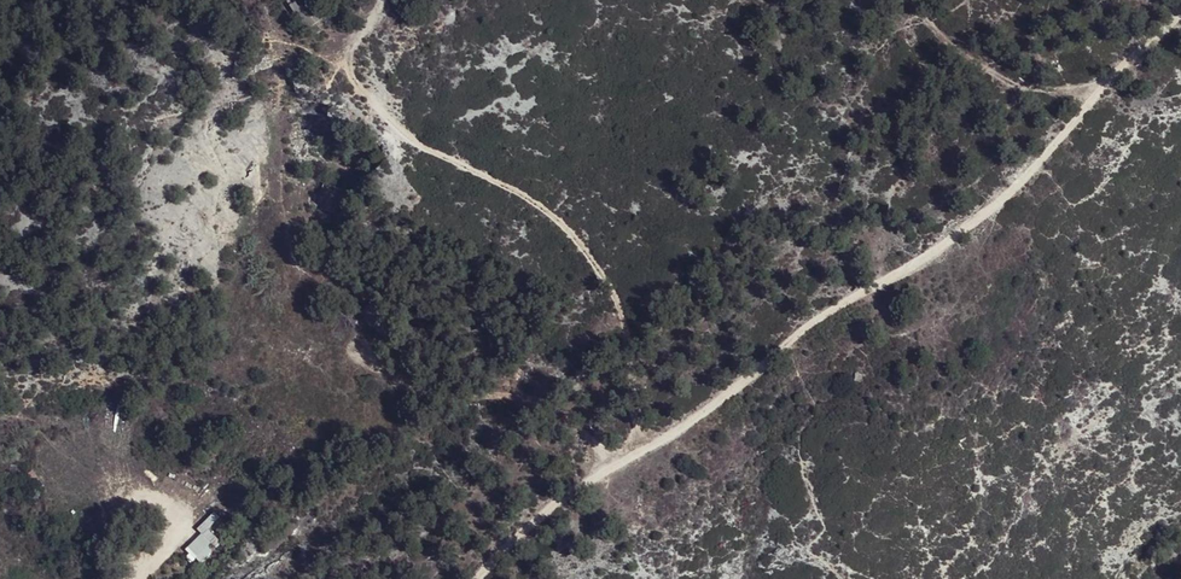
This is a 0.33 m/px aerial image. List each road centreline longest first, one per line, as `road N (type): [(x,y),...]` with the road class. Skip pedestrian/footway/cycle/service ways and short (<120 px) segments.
road 1 (track): [(473,578),(572,490),(715,408),(843,301),(949,242),(1180,17)]
road 2 (track): [(137,578),(178,532),(169,506),(140,495)]

